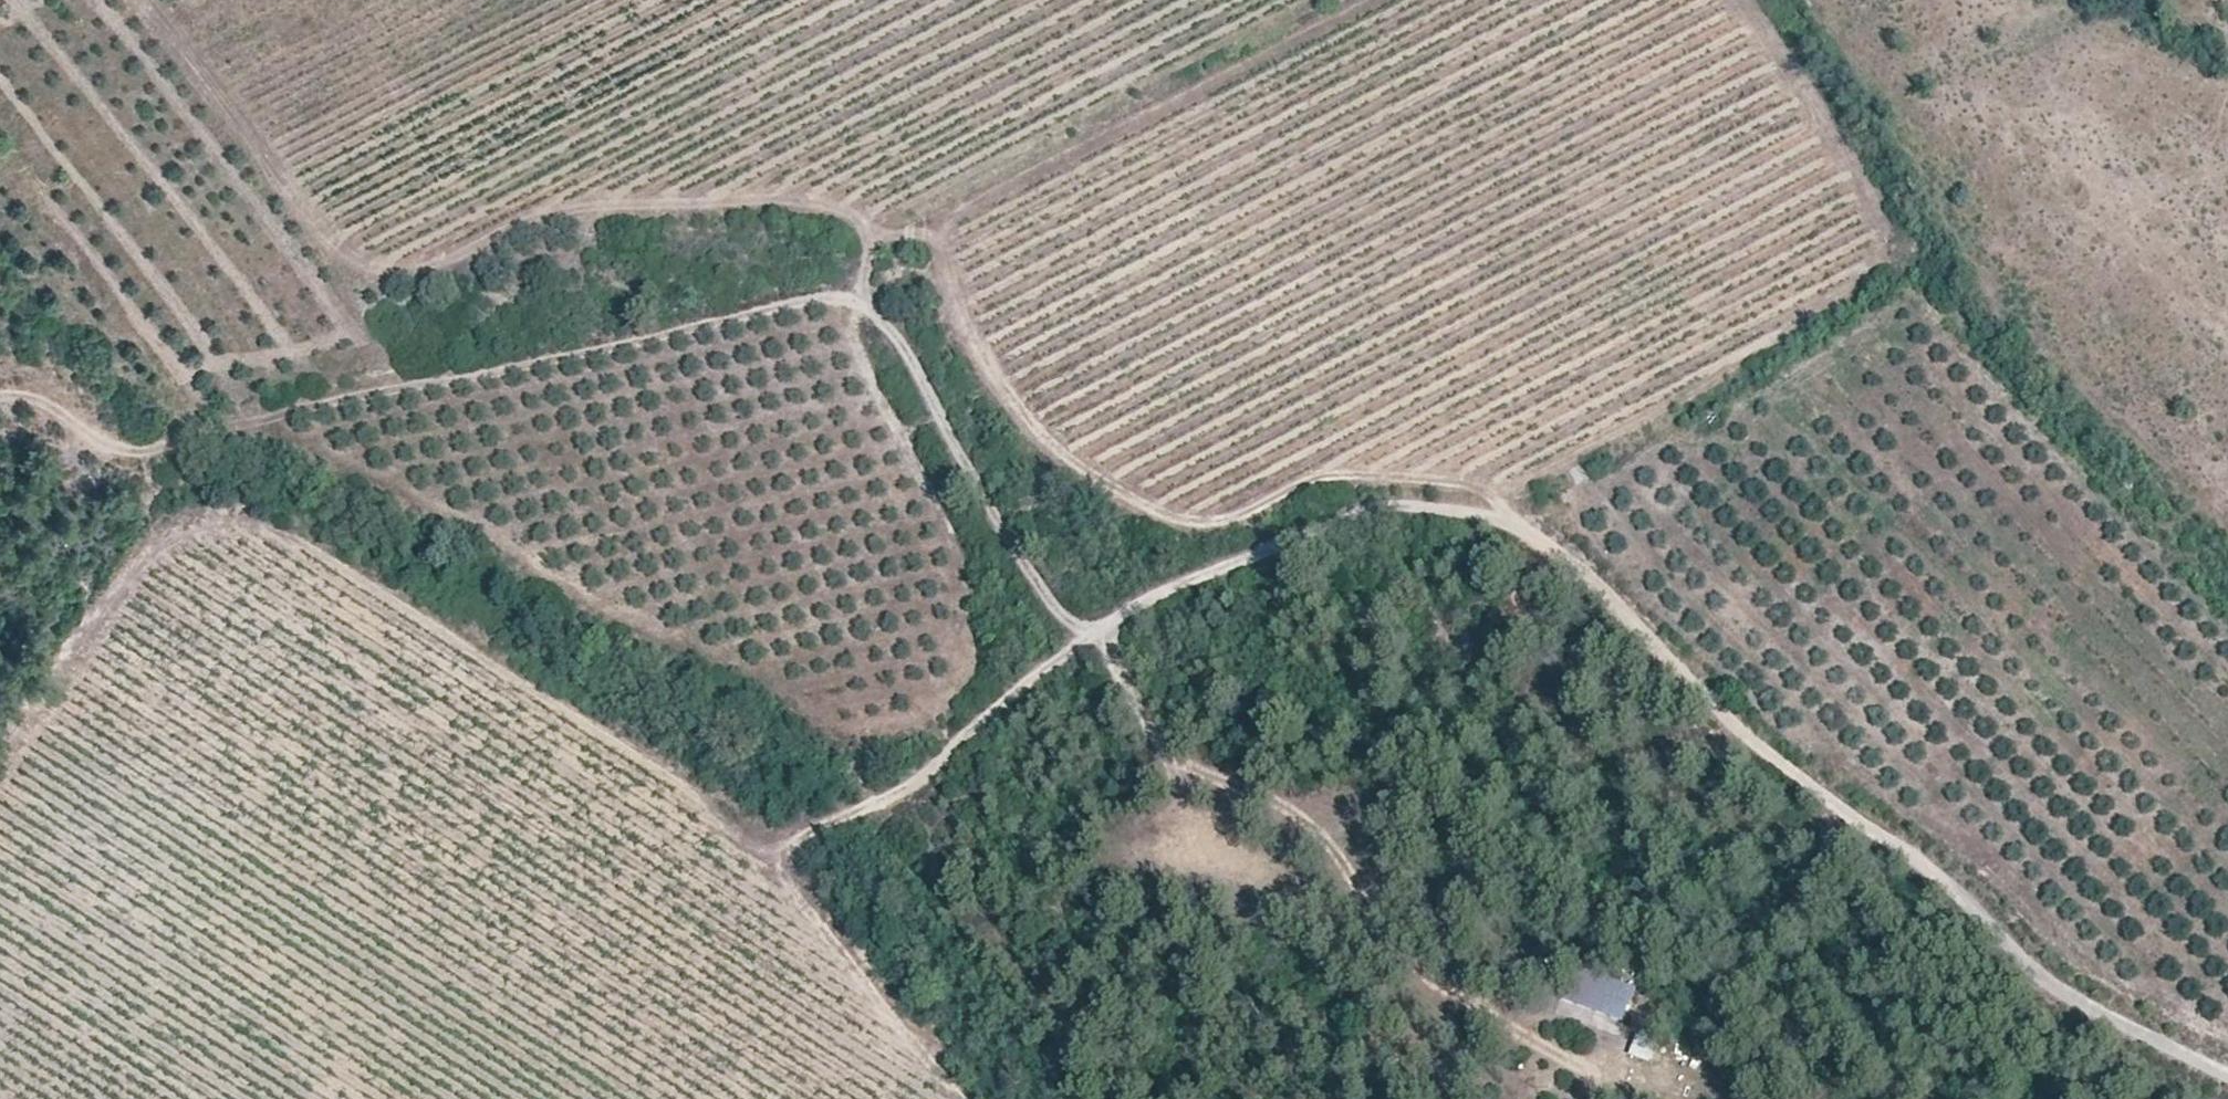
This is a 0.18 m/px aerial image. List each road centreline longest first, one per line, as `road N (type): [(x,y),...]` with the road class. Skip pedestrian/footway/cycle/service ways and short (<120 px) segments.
road 1 (track): [(2227,1076),(2051,980),(1916,855),(1763,750),(1549,543),(1481,512),(1388,504),(1350,514),(1105,618),(922,777),(788,845)]
road 2 (track): [(1091,630),(1050,614),(891,330),(850,297),(800,300),(360,395),(138,456),(29,396),(0,394)]

